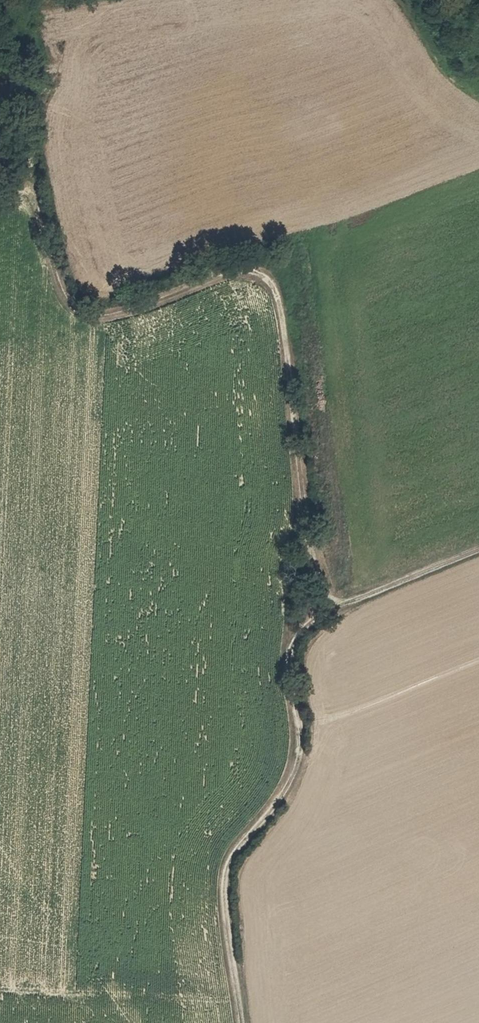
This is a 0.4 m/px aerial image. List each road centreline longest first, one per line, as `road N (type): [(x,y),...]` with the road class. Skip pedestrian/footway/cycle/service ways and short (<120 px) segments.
road 1 (track): [(319,620),(267,294),(256,279),(239,275),(111,318),(80,317),(50,273),(31,203)]
road 2 (track): [(319,620),(296,658),(301,756),(240,847),(231,879),(246,1022)]
road 3 (track): [(31,203),(34,106),(3,0)]
road 4 (track): [(478,550),(319,620)]

